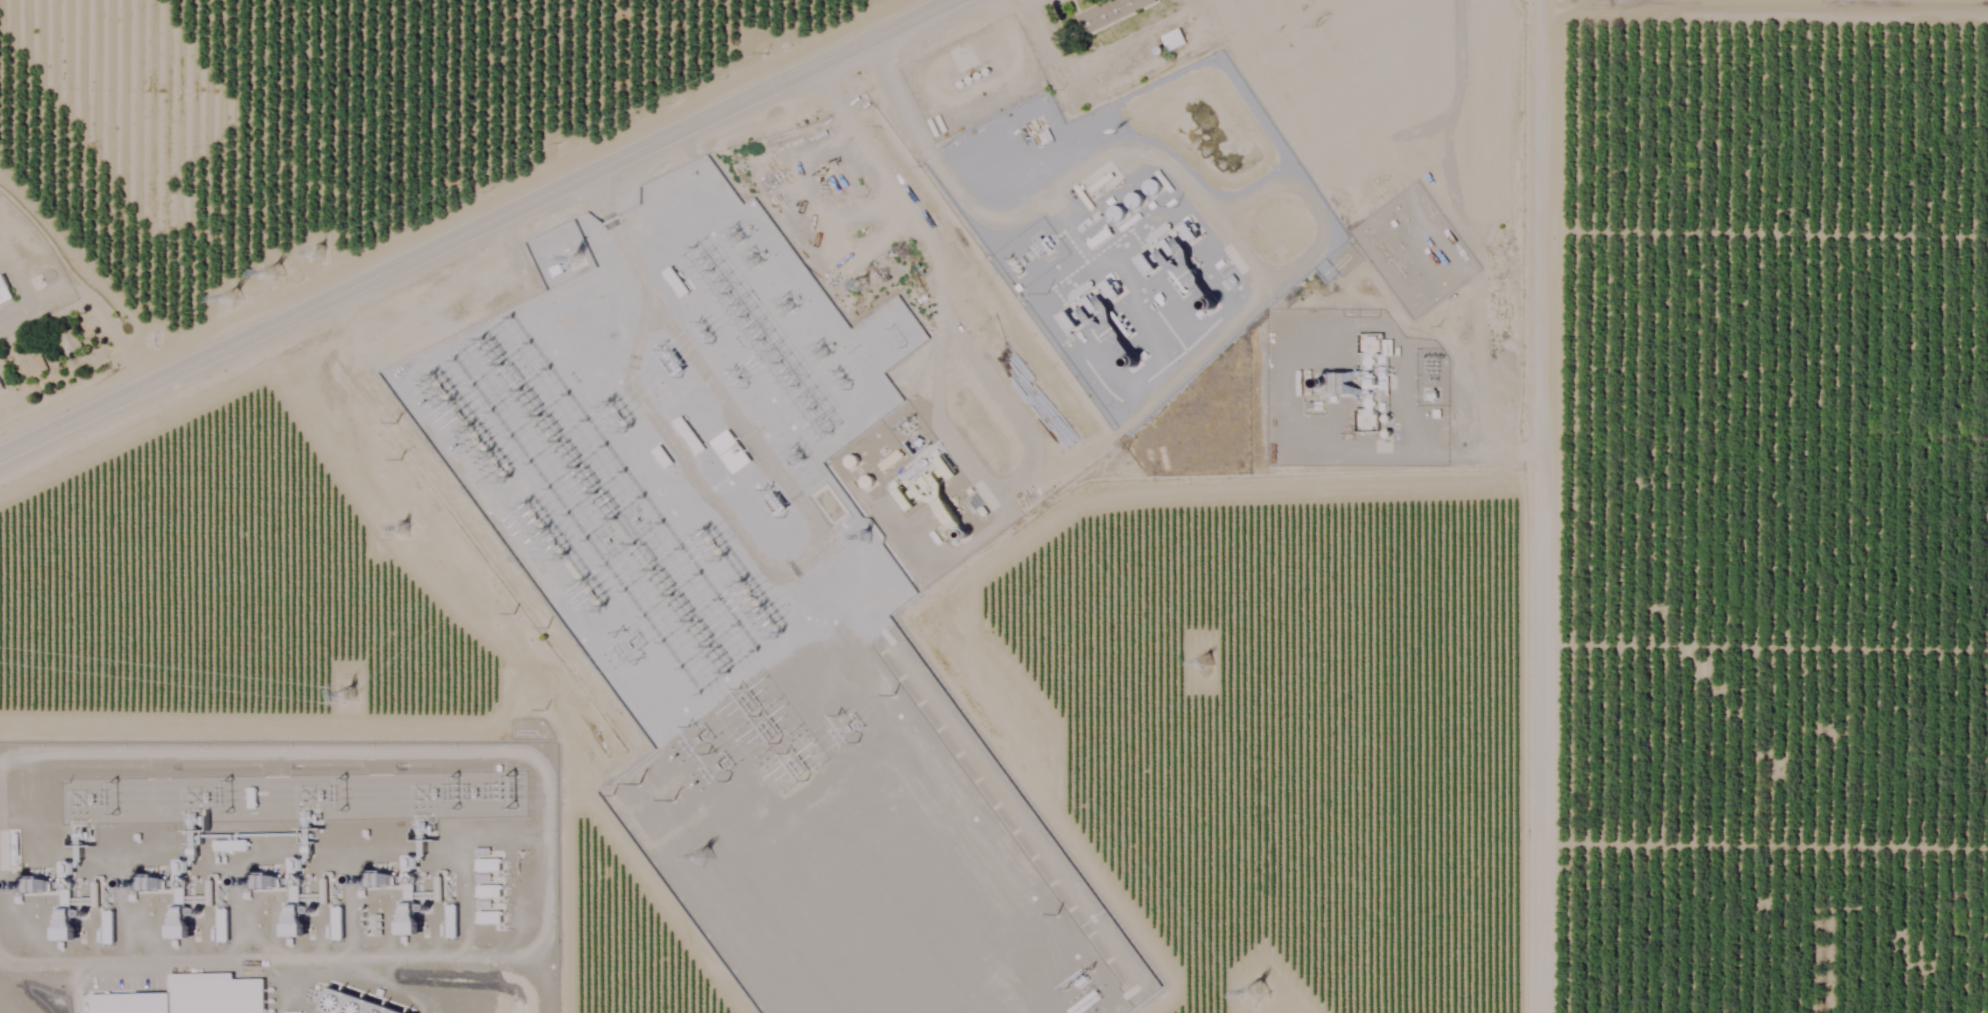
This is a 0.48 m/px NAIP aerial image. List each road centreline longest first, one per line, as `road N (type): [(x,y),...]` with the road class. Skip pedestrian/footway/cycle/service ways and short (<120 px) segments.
road 1 (residential): [(1915,1012),(1128,0)]
road 2 (tertiary): [(0,468),(884,0)]

